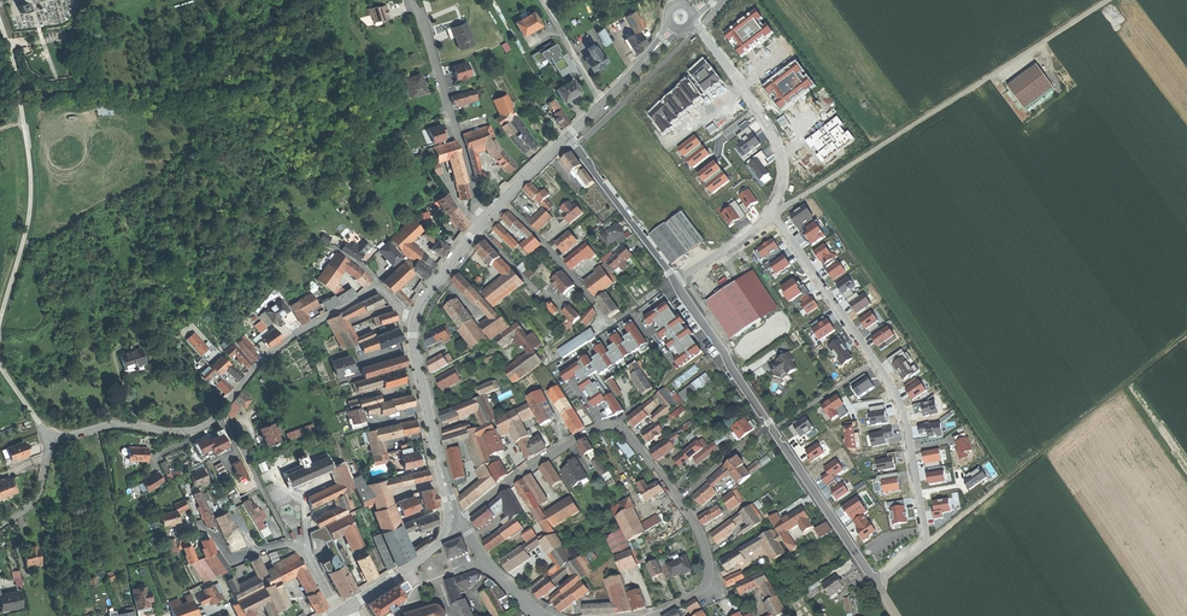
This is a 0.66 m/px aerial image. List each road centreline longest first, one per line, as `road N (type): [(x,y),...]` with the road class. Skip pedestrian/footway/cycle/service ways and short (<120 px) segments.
road 1 (residential): [(655,615),(706,586),(711,567),(694,522),(616,426),(530,466),(452,523)]
road 2 (residential): [(414,319),(379,285),(264,358),(203,426),(122,424),(48,435)]
road 3 (residential): [(776,215),(894,385),(908,422),(925,540),(879,585)]
road 4 (residential): [(673,280),(879,585)]
road 5 (track): [(1114,0),(810,194)]
road 6 (track): [(1186,332),(925,540)]
road 7 (unclassified): [(0,324),(32,191),(18,73),(0,13)]
road 8 (residential): [(413,0),(485,218)]
road 9 (track): [(163,99),(194,117),(278,217),(329,248)]
road 10 (tertiary): [(414,319),(452,523)]
road 11 (residential): [(776,215),(782,164),(774,136),(705,35)]
road 12 (residential): [(566,138),(673,280)]
road 13 (track): [(18,73),(36,91),(163,99)]
road 14 (residential): [(776,215),(673,280)]

